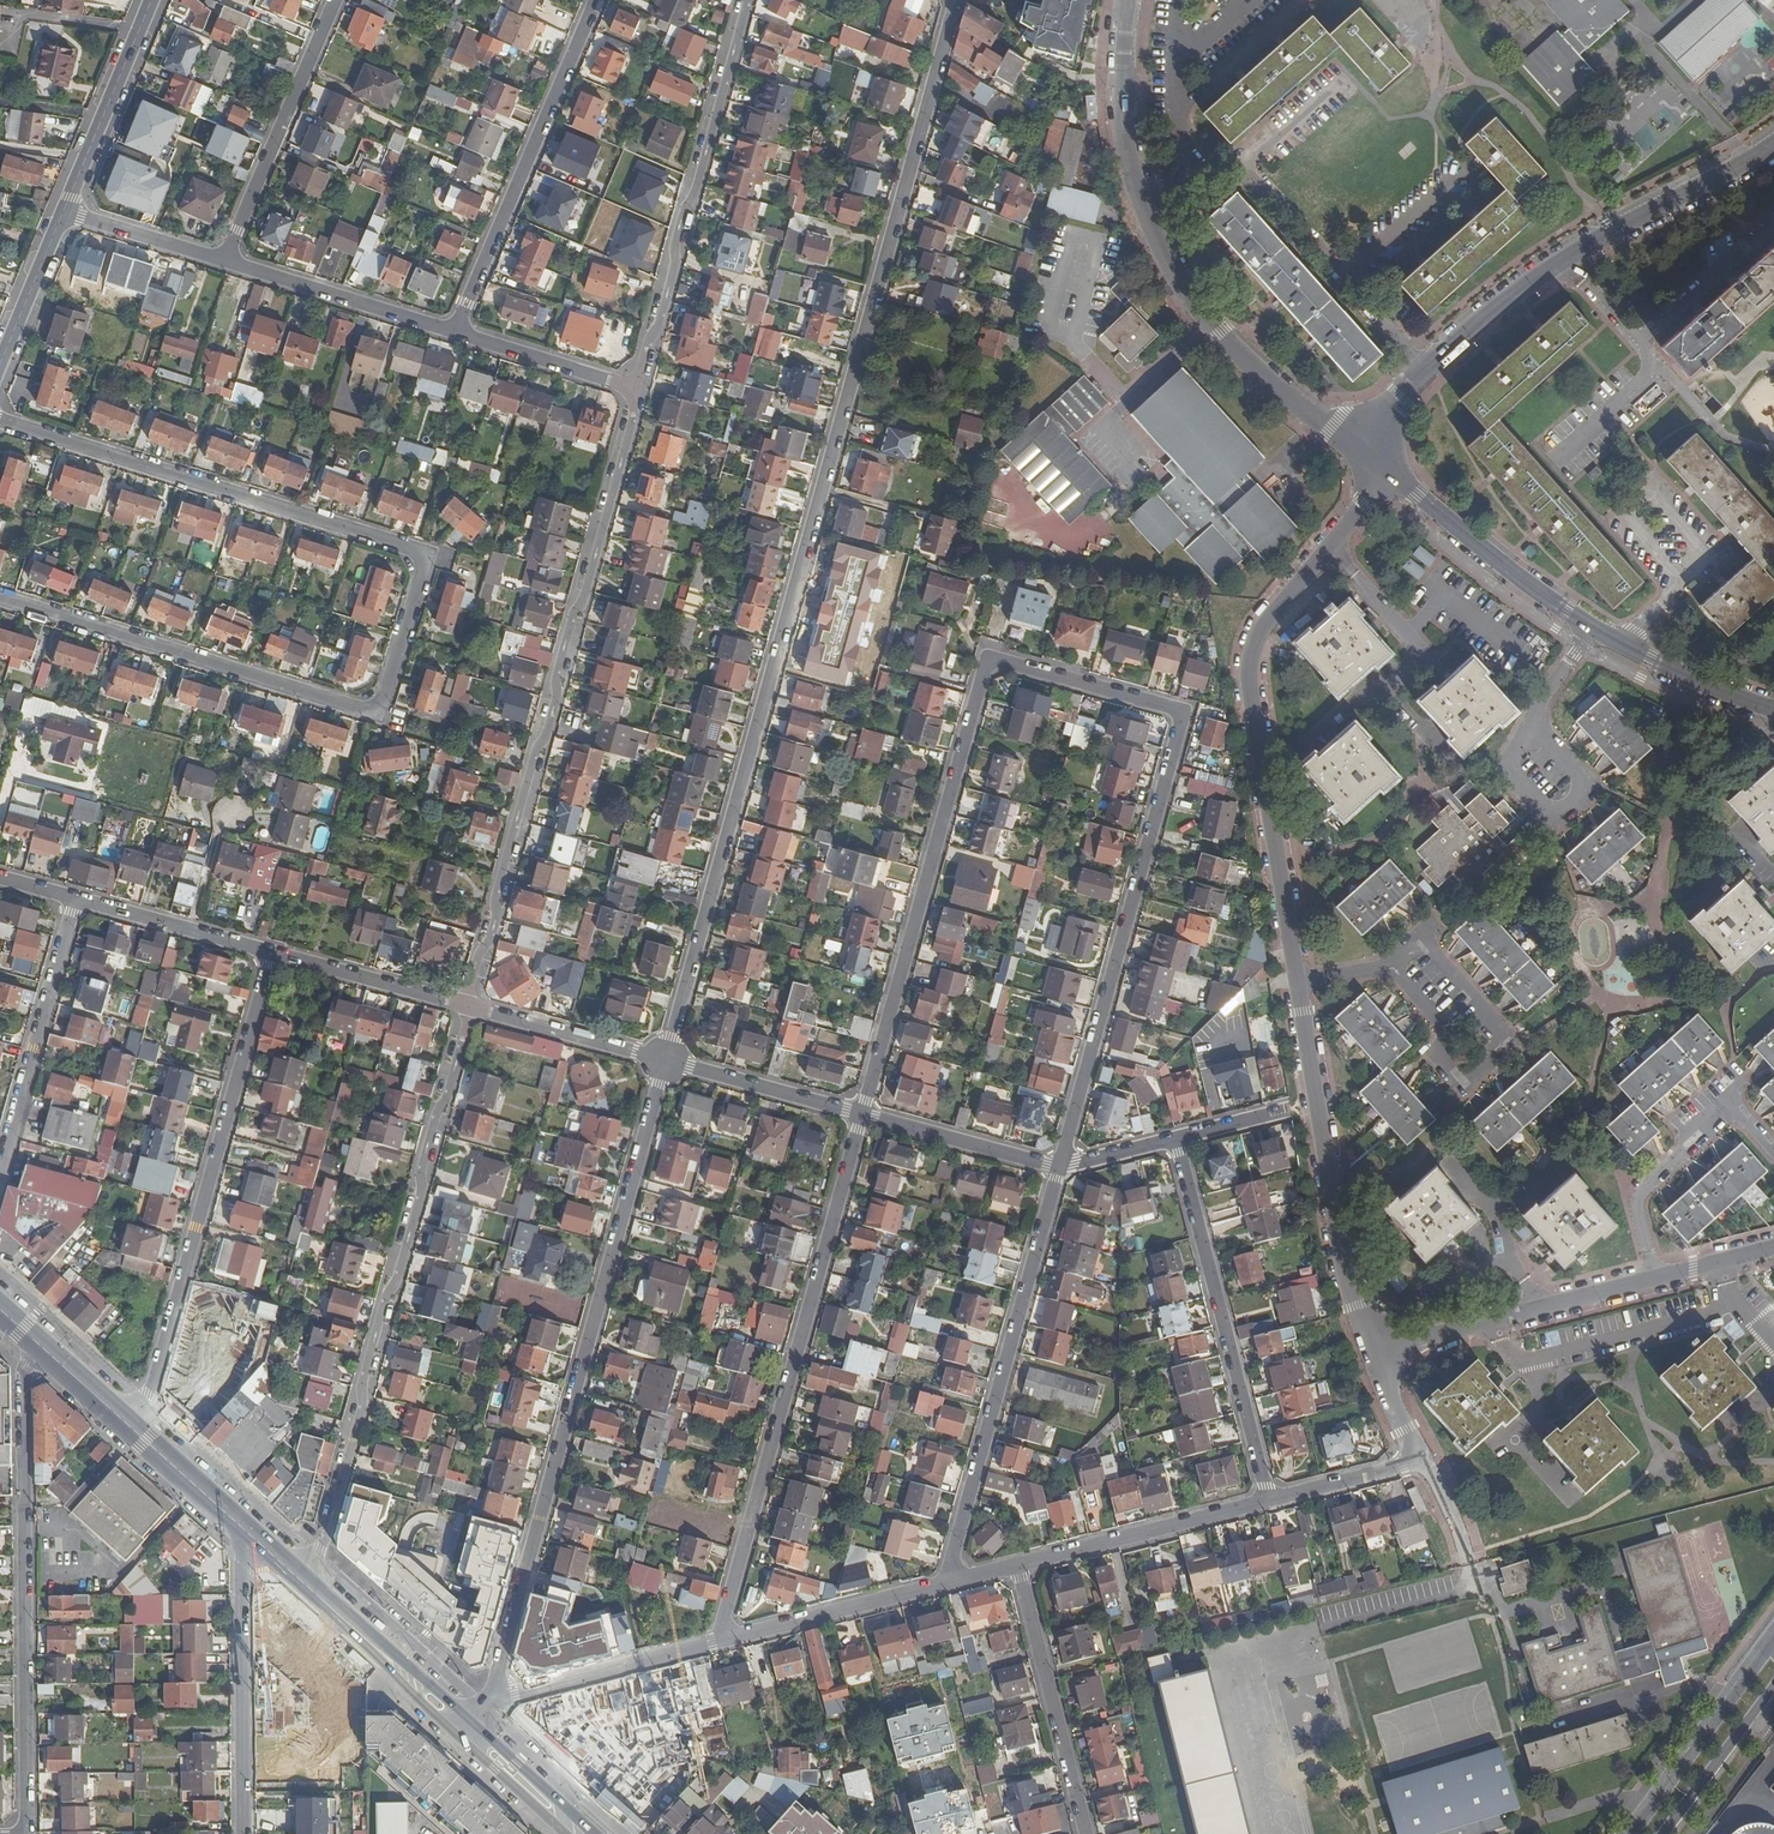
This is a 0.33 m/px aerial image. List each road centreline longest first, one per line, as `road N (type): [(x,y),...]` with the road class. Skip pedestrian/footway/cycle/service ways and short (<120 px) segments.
road 1 (residential): [(1060,1167),(1179,724),(1169,709),(1008,664),(993,665),(979,683),(863,1115)]
road 2 (residential): [(951,0),(665,1061)]
road 3 (residential): [(0,422),(406,548),(422,562),(392,677),(369,711),(0,599)]
road 4 (residential): [(665,1061),(499,1669),(480,1711)]
road 5 (residential): [(633,391),(469,1008)]
road 6 (residential): [(292,1574),(327,1531),(469,1008)]
road 7 (residential): [(1387,473),(1267,622),(1250,656),(1295,983)]
road 8 (residential): [(723,1639),(863,1115)]
road 9 (residential): [(271,955),(154,1387),(124,1421)]
road 10 (residential): [(23,1833),(24,1375),(43,1348)]
road 11 (residential): [(1773,710),(1594,629),(1387,473)]
road 12 (unclassified): [(1060,1167),(954,1580)]
road 13 (residential): [(1422,369),(1535,279),(1773,142)]
road 14 (unclassified): [(1272,1502),(1175,1138)]
road 15 (residential): [(1295,983),(1351,1290),(1386,1344)]
road 16 (residential): [(455,335),(598,0)]
road 17 (residential): [(734,49),(633,391)]
road 18 (residential): [(1391,963),(1442,1024),(1440,1051),(1464,1081),(1512,1040),(1422,937)]
road 19 (residential): [(1361,451),(1211,322),(1178,280),(1143,202)]
road 20 (residential): [(259,1543),(242,1563),(243,1833)]
road 21 (residential): [(334,0),(227,261)]
road 22 (residential): [(0,1172),(74,901)]
road 23 (residential): [(1020,1564),(1087,1833)]
road 24 (residential): [(1386,1344),(1653,1278)]
road 25 (residential): [(1773,1154),(1739,1117),(1717,1115),(1644,1188),(1637,1202),(1653,1278)]
road 26 (residential): [(1020,1564),(1272,1502)]
road 27 (residential): [(480,1711),(523,1690),(723,1639)]
road 28 (residential): [(1422,369),(1253,184)]
road 29 (residential): [(227,261),(455,335)]
road 30 (secondary): [(1767,1641),(1625,1833)]
road 31 (residential): [(723,1639),(954,1580)]
road 32 (primary): [(471,1718),(292,1574)]
road 33 (primary): [(292,1574),(455,1735)]
road 34 (residential): [(66,211),(151,0)]
road 35 (residential): [(665,1061),(863,1115)]
road 36 (residential): [(271,955),(469,1008)]
road 37 (residential): [(1143,202),(1122,118),(1126,0)]
road 38 (residential): [(74,901),(271,955)]
road 39 (residential): [(863,1115),(1060,1167)]
road 40 (residential): [(469,1008),(665,1061)]
road 41 (residential): [(455,335),(633,391)]
road 42 (primary): [(124,1421),(259,1543)]
road 43 (secondary): [(1667,1833),(1773,1692)]
road 44 (residential): [(66,211),(227,261)]
road 45 (residential): [(0,364),(66,211)]
road 46 (primary): [(591,1833),(471,1718)]
road 47 (residential): [(1272,1502),(1405,1463),(1413,1451)]
road 48 (primary): [(455,1735),(565,1833)]
road 49 (residential): [(1413,1451),(1427,1461),(1470,1565)]
road 50 (residential): [(1653,1278),(1773,1247)]
road 51 (residential): [(1143,202),(1211,174),(1238,170),(1253,184)]

